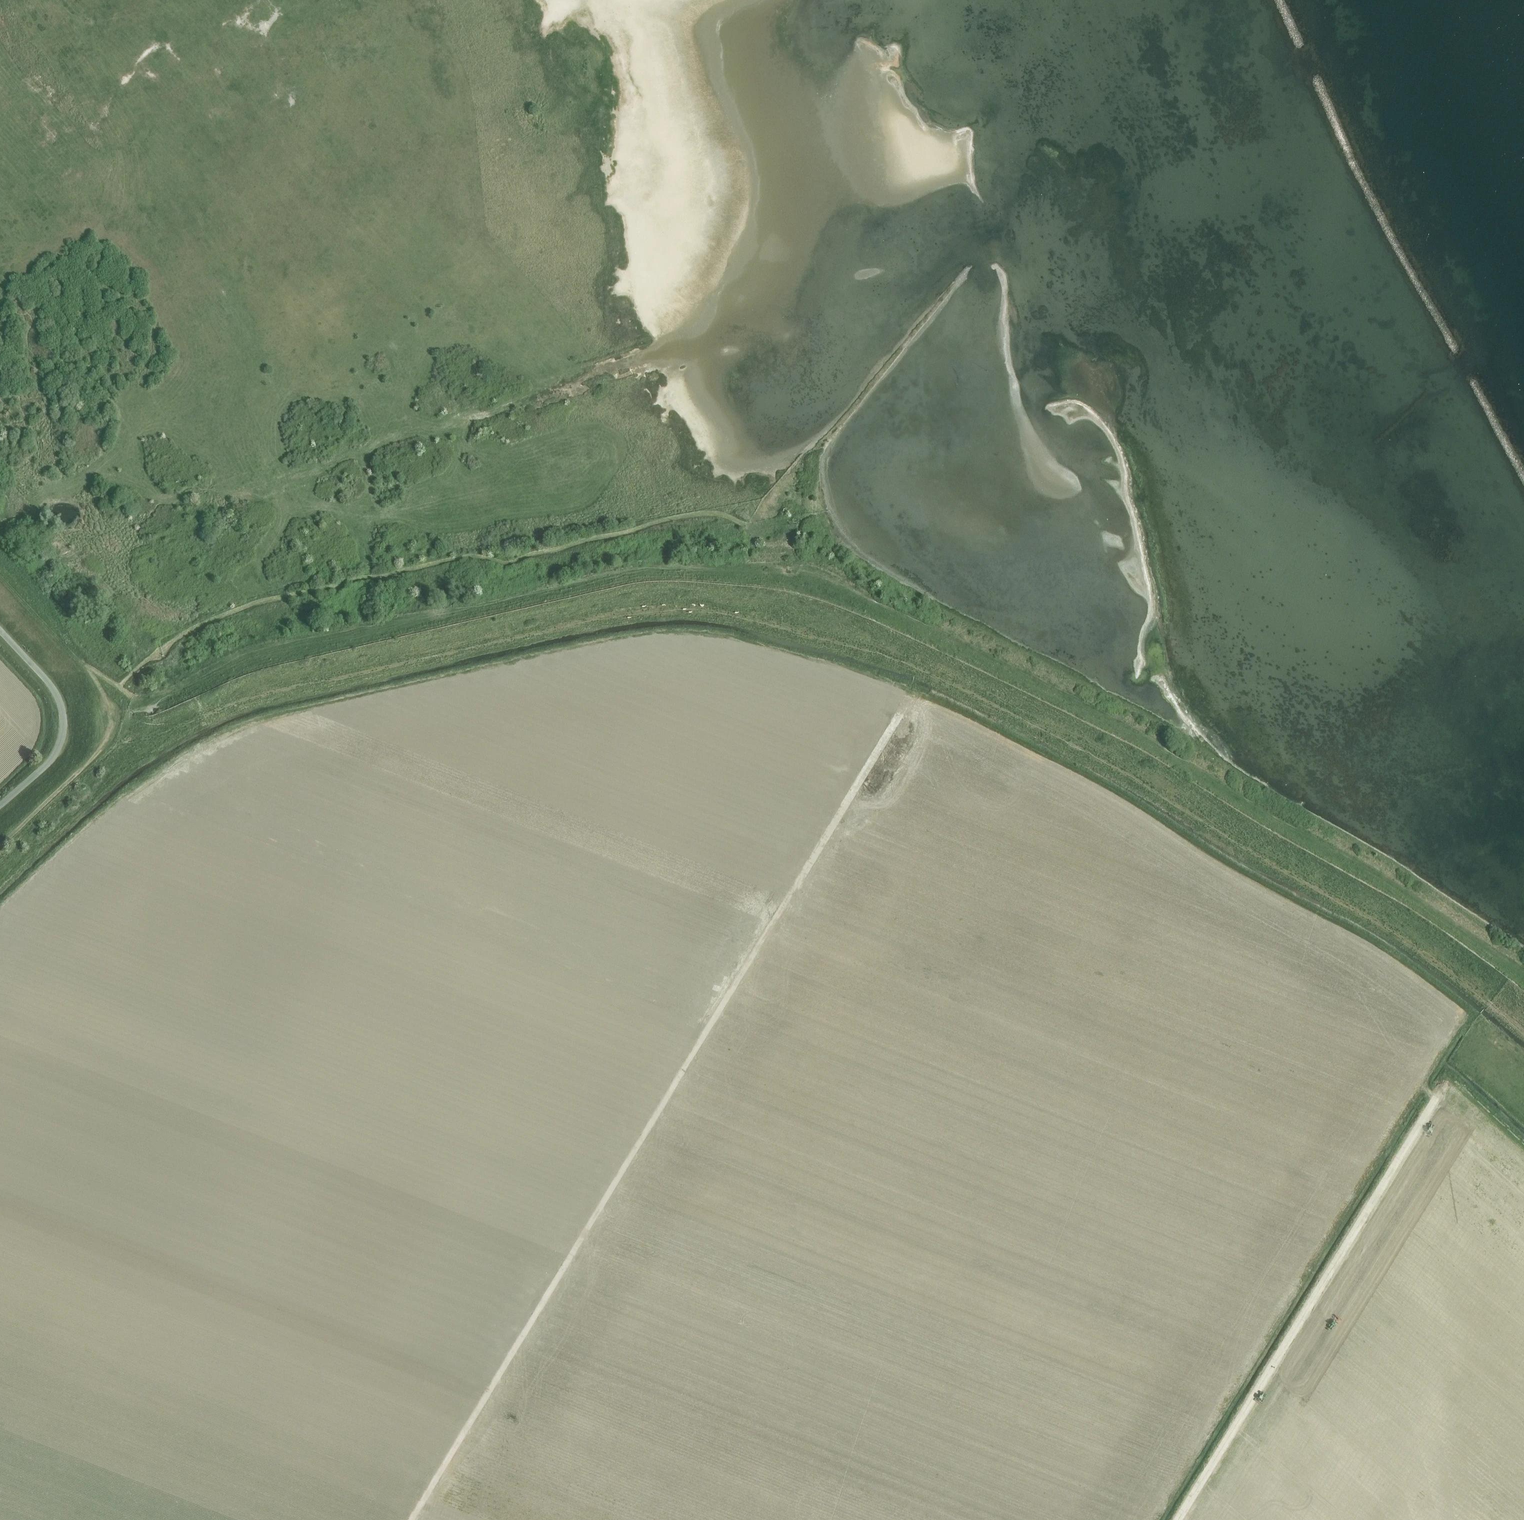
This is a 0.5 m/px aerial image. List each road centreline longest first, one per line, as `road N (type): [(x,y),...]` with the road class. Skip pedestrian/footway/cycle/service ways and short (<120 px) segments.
road 1 (track): [(411,1519),(770,923)]
road 2 (unclassified): [(0,804),(50,760),(64,722),(53,689),(0,631)]

